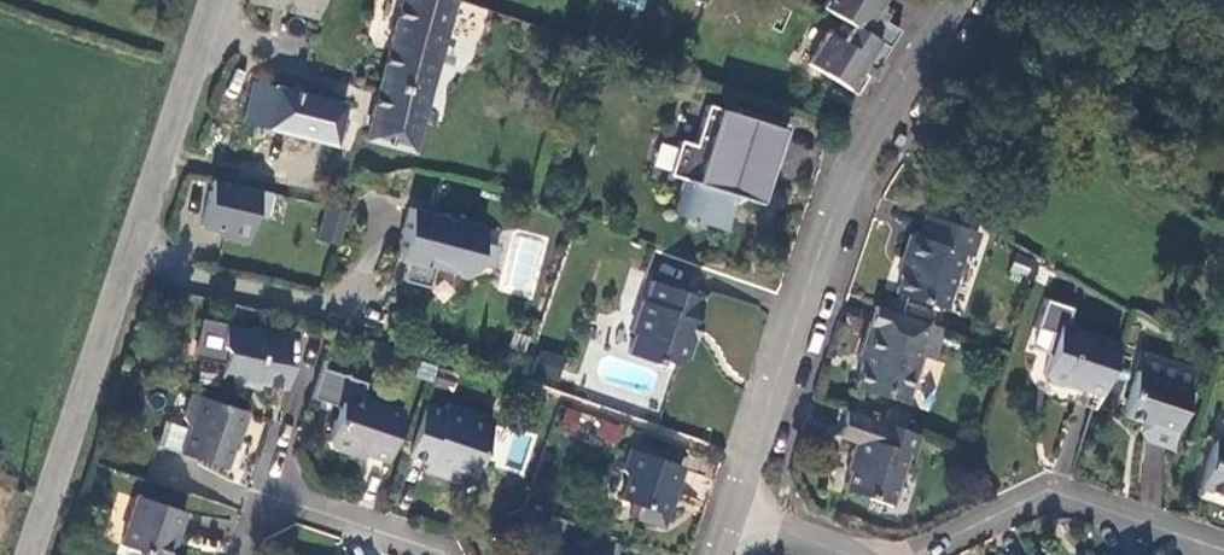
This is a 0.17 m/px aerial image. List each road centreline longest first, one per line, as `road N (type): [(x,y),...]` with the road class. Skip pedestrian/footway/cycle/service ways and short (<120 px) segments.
road 1 (unclassified): [(29,554),(218,0)]
road 2 (residential): [(959,0),(874,151),(789,344),(733,506)]
road 3 (residential): [(918,554),(977,520),(1088,505),(1144,522)]
road 4 (residential): [(271,497),(445,554)]
road 5 (residential): [(733,506),(874,554)]

